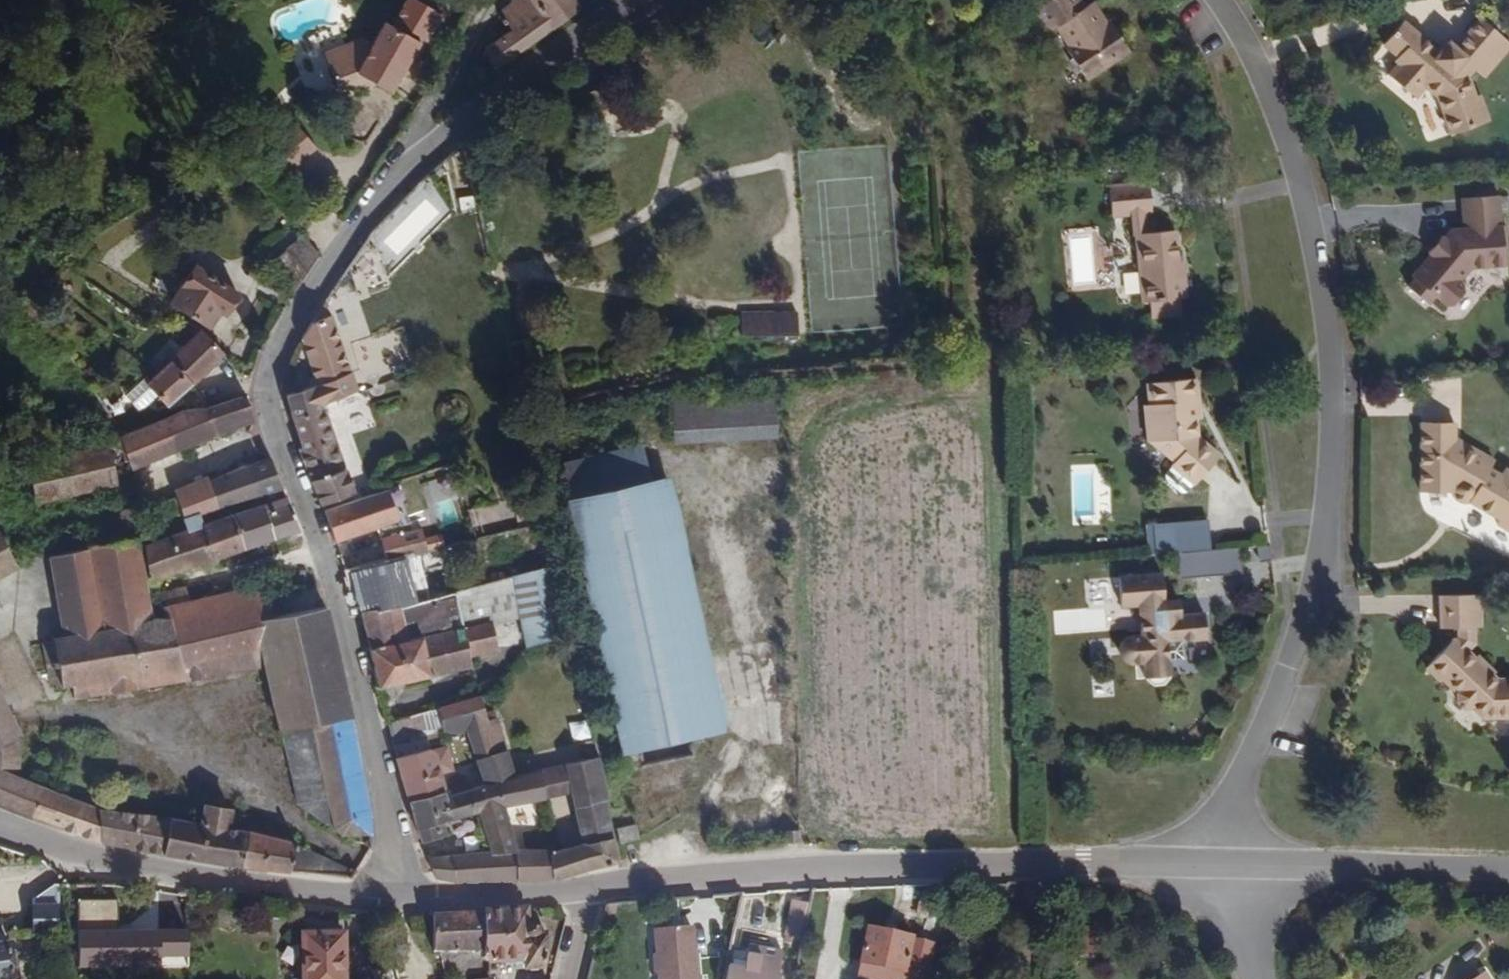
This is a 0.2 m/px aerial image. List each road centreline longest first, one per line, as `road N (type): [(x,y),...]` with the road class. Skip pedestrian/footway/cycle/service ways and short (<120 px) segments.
road 1 (track): [(858,0),(956,146),(967,195),(976,382),(962,401),(743,459),(754,685),(735,762),(684,848),(648,886)]
road 2 (residential): [(646,0),(513,84),(394,177),(268,370),(267,415),(341,624),(396,900)]
road 3 (residential): [(1216,0),(1249,50),(1287,150),(1314,258),(1329,373),(1319,571),(1228,803),(1214,861)]
road 4 (residential): [(1214,861),(819,868),(584,892)]
road 5 (residential): [(396,900),(143,868),(0,825)]
road 6 (residential): [(1508,874),(1214,861)]
road 7 (track): [(394,177),(487,0)]
road 8 (residential): [(584,892),(396,900)]
road 9 (residential): [(1214,861),(1253,978)]

